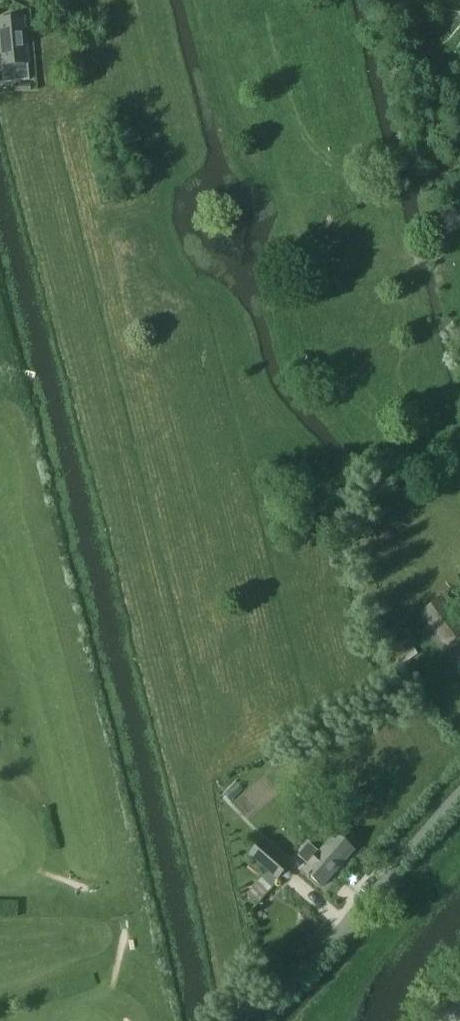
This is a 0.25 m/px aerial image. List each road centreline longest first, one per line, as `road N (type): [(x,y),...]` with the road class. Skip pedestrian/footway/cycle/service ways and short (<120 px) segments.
road 1 (unclassified): [(254,1020),(459,792)]

